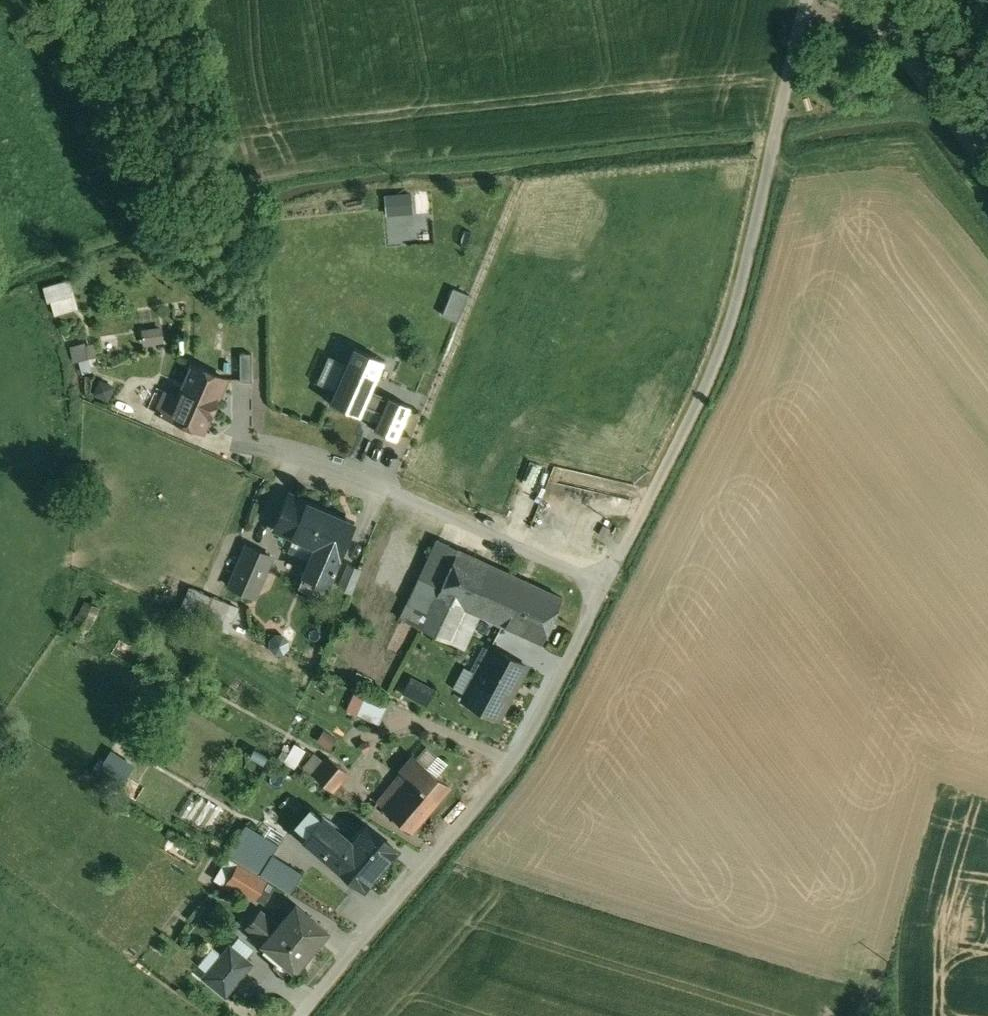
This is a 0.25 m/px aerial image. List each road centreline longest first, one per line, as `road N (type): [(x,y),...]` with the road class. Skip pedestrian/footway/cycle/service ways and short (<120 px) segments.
road 1 (unclassified): [(607,575),(718,358),(811,0)]
road 2 (unclassified): [(285,1015),(494,769),(537,708),(607,575)]
road 3 (residential): [(257,437),(346,459),(607,575)]
road 4 (unclassified): [(870,0),(987,153)]

